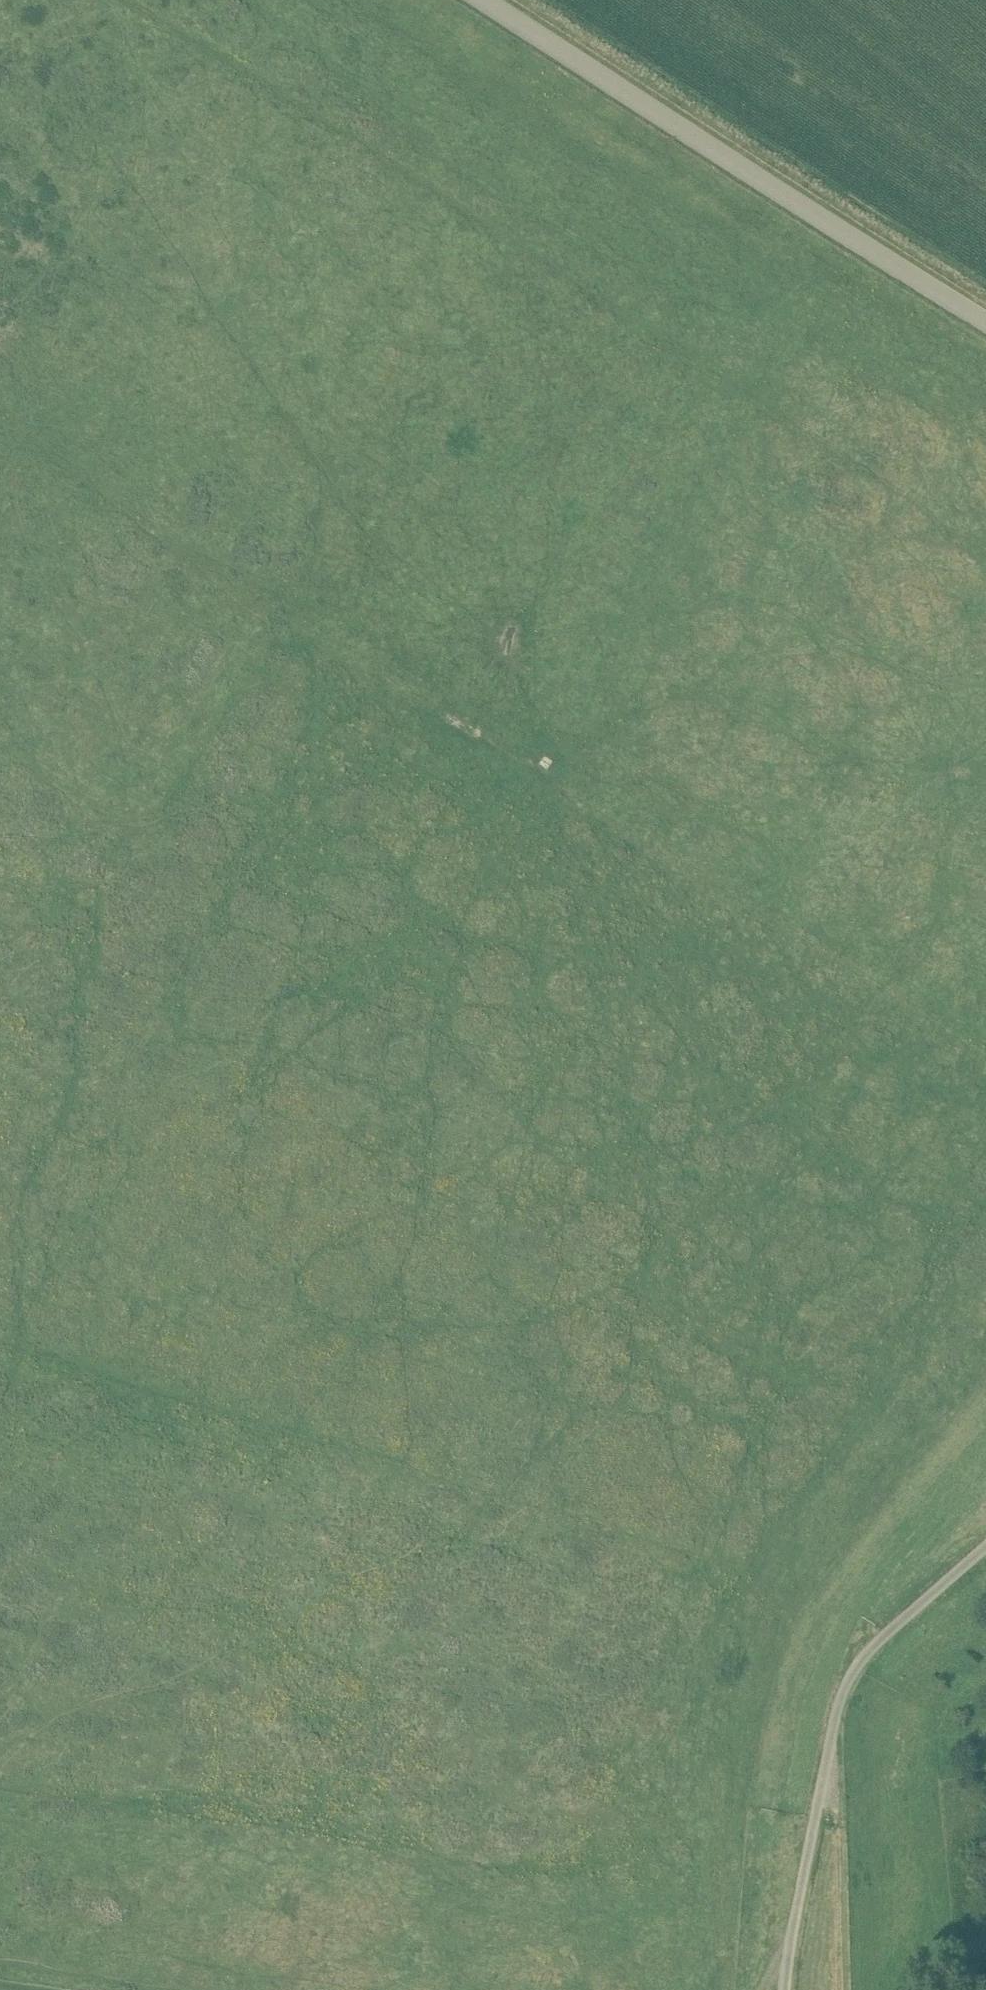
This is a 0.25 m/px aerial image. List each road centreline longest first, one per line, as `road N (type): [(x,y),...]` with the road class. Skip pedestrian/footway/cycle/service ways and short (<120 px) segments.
road 1 (unclassified): [(985,321),(483,0)]
road 2 (unclassified): [(784,1989),(841,1694),(868,1651),(985,1547)]

